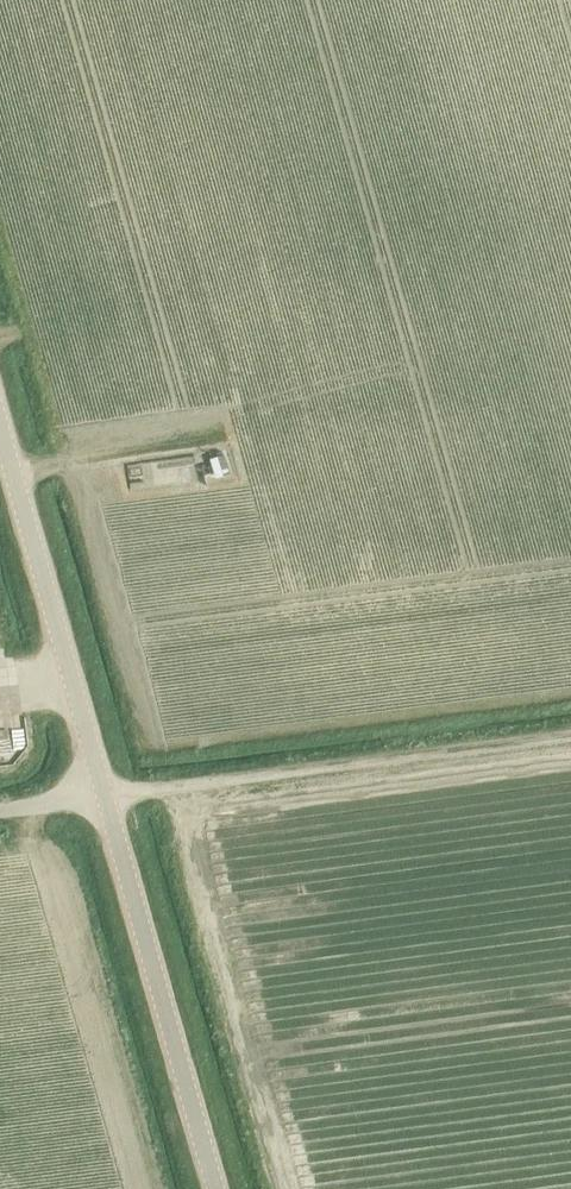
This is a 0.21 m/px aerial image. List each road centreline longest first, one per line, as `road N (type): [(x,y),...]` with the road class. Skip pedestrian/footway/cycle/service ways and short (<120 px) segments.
road 1 (tertiary): [(216,1188),(0,429)]
road 2 (track): [(0,810),(570,736)]
road 3 (track): [(231,439),(13,476)]

